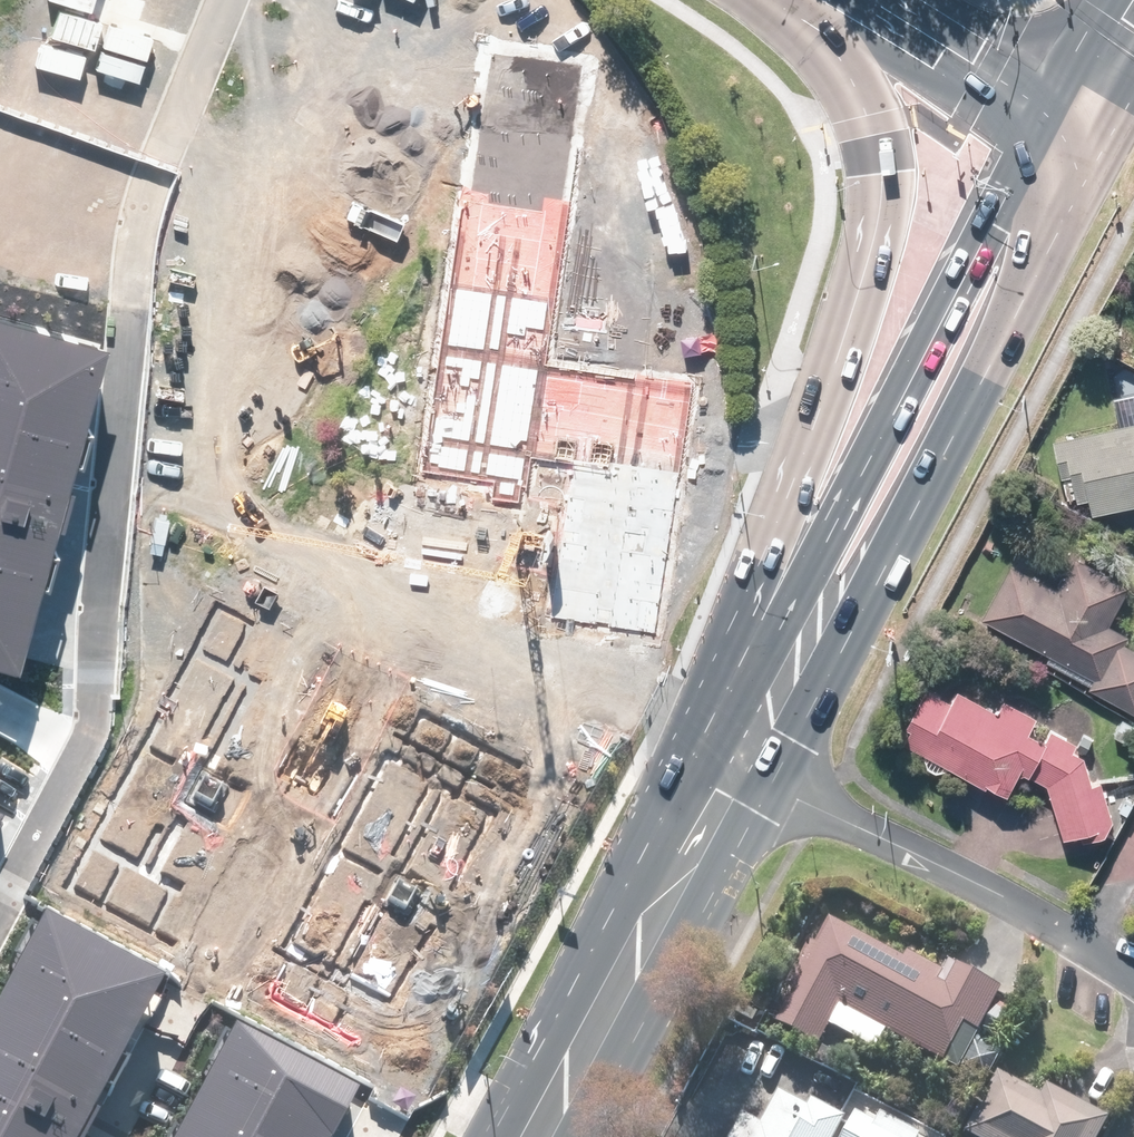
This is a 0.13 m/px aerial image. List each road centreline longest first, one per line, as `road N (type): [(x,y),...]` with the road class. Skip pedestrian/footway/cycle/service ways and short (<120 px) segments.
road 1 (secondary): [(1068,122),(1046,256),(870,592),(730,765)]
road 2 (residential): [(390,582),(518,651),(554,682),(568,702),(566,737),(353,1136)]
road 3 (secondary): [(763,617),(784,502),(863,275),(879,201),(870,125),(852,83),(797,0)]
road 4 (residential): [(97,1136),(390,582)]
road 5 (secondary): [(763,617),(839,518),(990,225),(1068,122)]
road 6 (residential): [(118,435),(87,730),(0,897)]
road 7 (residential): [(730,765),(947,869),(1133,974)]
road 8 (secondary): [(730,765),(537,1136)]
road 9 (residential): [(118,435),(390,582)]
road 10 (secondary): [(1068,122),(855,0)]
road 11 (residential): [(143,198),(118,435)]
road 12 (residential): [(218,0),(143,198)]
road 13 (secondary): [(730,765),(763,617)]
road 14 (secondary): [(1133,21),(1068,122)]

